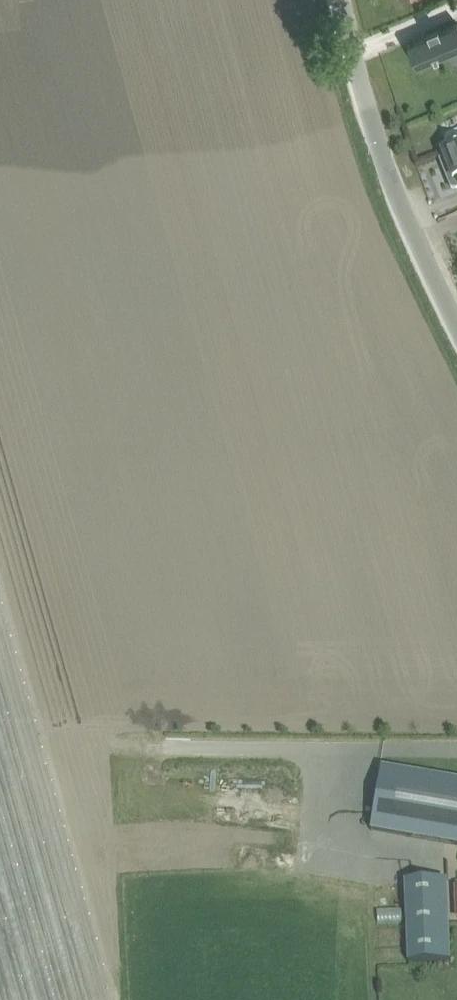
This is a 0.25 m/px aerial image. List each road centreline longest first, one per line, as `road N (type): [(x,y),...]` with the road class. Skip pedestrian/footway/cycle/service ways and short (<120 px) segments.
road 1 (unclassified): [(456,316),(391,181),(338,0)]

